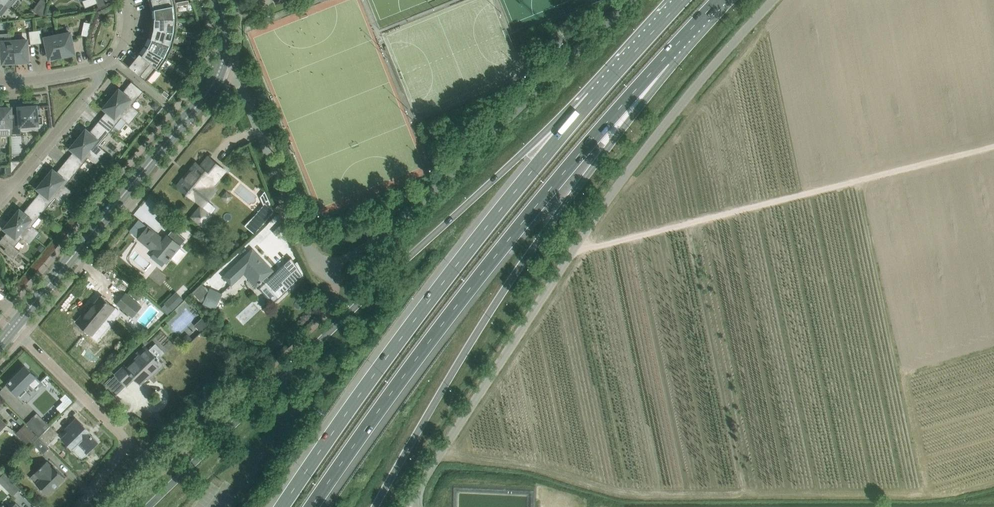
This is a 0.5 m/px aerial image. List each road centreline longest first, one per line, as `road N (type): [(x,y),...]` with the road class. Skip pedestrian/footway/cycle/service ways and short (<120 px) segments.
road 1 (unclassified): [(417,506),(431,469),(619,187),(702,77),(773,0)]
road 2 (primary): [(593,97),(527,150),(149,506)]
road 3 (primary): [(376,506),(494,311),(663,58)]
road 4 (track): [(573,252),(993,149)]
road 5 (motorway): [(536,165),(281,506)]
road 6 (motorway): [(313,506),(559,180)]
road 7 (unclassified): [(332,266),(400,222),(633,0)]
road 8 (tertiary): [(13,327),(221,67)]
road 9 (residential): [(79,506),(124,442),(13,327)]
road 10 (unclassified): [(332,266),(307,248),(239,86),(221,67)]
road 11 (residential): [(101,66),(93,86),(0,189)]
road 12 (primary): [(559,180),(663,58)]
road 13 (primary): [(685,0),(593,97)]

